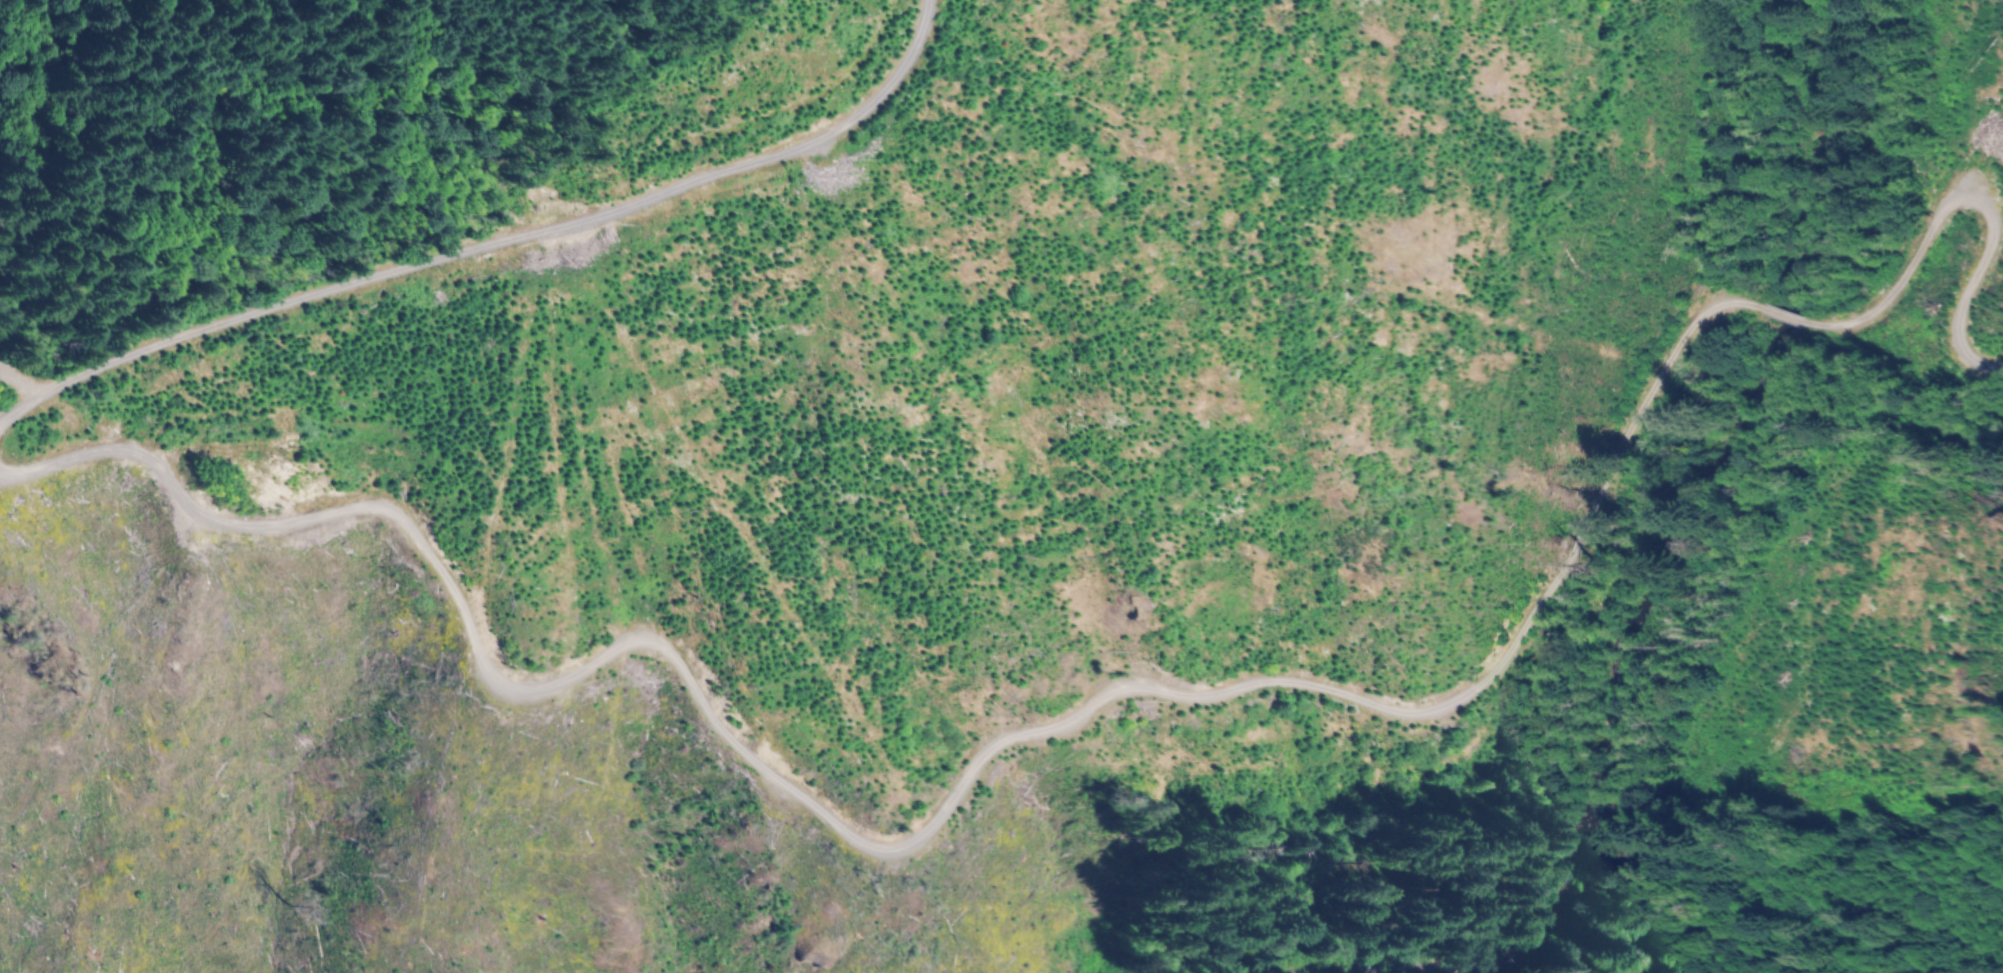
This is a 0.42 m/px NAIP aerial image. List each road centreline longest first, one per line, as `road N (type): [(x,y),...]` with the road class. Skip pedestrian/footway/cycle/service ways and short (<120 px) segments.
road 1 (track): [(2002,367),(1982,374),(1959,361),(1949,330),(1994,220),(1970,177),(1868,316),(1837,328),(1748,304),(1700,312),(1508,657),(1462,700),(1436,713),(1400,715),(1289,682),(1205,702),(1134,687),(1106,694),(1078,721),(999,743),(932,832),(905,852),(876,853),(737,748),(660,649),(623,645),(538,695),(505,691),(487,676),(459,601),(389,508),(364,507),(283,530),(220,529),(196,519),(137,455),(110,450),(0,475)]
road 2 (track): [(927,0),(908,59),(851,121),(794,151),(595,221),(170,339),(67,382),(0,423)]

